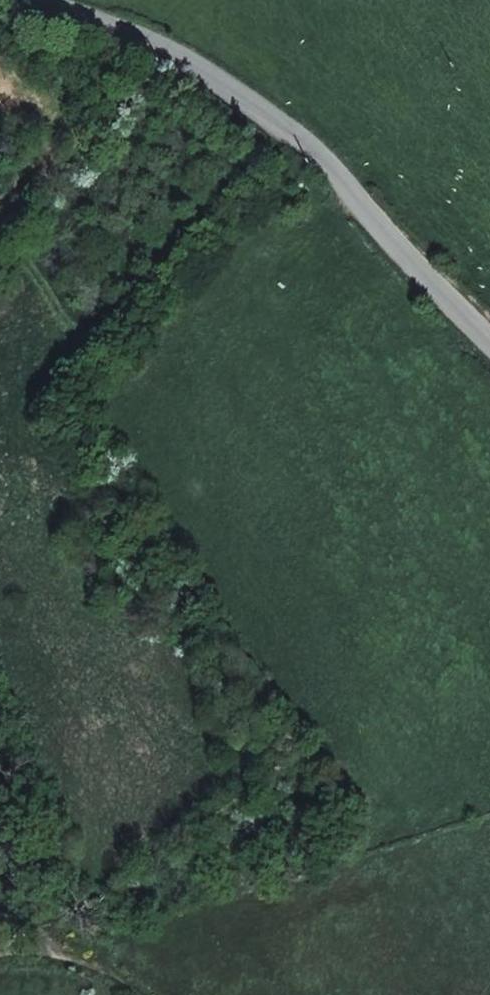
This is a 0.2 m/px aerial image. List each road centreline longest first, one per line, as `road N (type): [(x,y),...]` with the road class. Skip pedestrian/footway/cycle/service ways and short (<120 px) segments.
road 1 (unclassified): [(489,344),(266,110),(4,0)]
road 2 (track): [(137,994),(77,958),(50,954),(0,975)]

